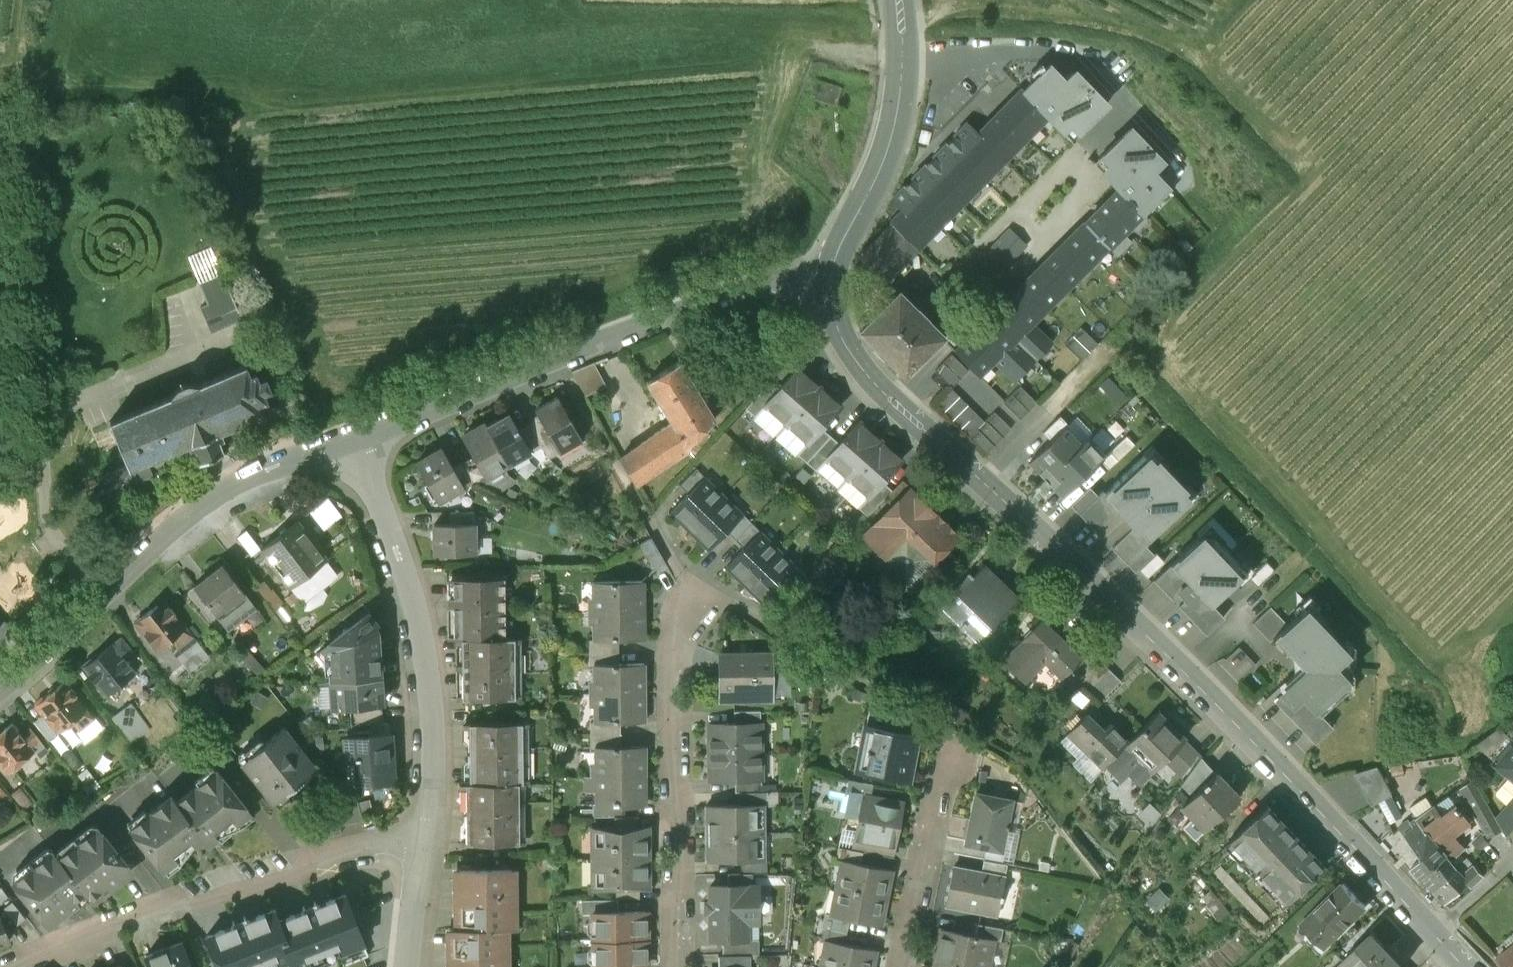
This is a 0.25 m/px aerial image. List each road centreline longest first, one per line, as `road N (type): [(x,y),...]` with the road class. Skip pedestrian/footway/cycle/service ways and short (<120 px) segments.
road 1 (secondary): [(1432,936),(1193,683),(892,402),(845,339),(832,283)]
road 2 (residential): [(832,283),(772,282),(346,437)]
road 3 (residential): [(12,966),(236,879),(428,833)]
road 4 (residential): [(346,437),(223,496),(0,689)]
road 5 (residential): [(428,833),(422,659),(346,437)]
road 6 (residential): [(679,966),(671,652),(695,603)]
road 7 (secondary): [(832,283),(894,125),(898,0)]
road 8 (residential): [(904,966),(945,761)]
road 9 (residential): [(410,966),(428,833)]

